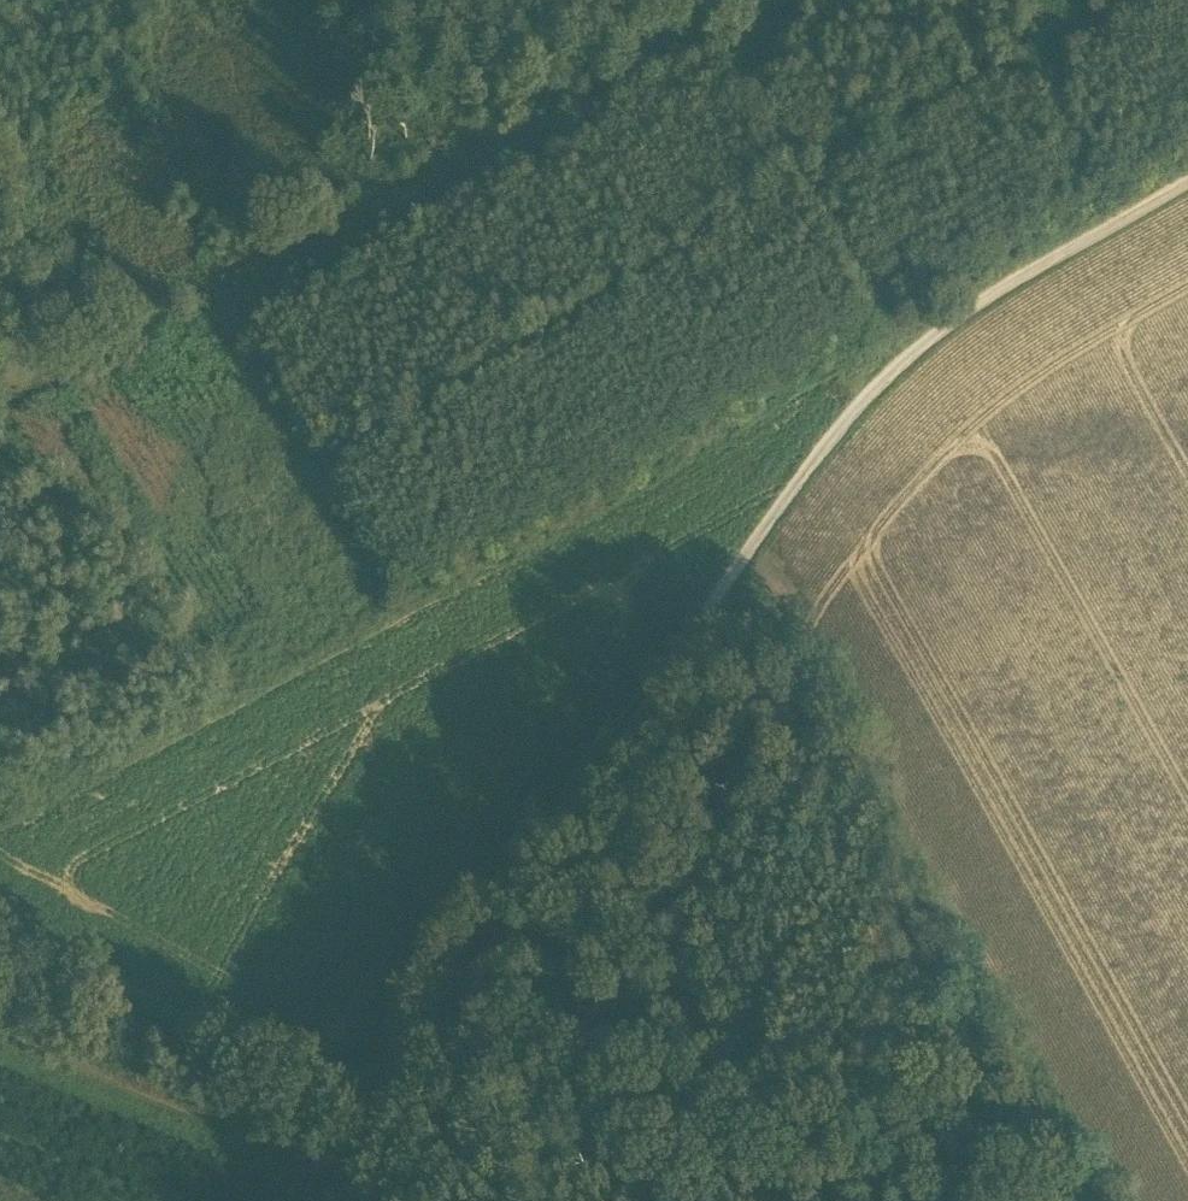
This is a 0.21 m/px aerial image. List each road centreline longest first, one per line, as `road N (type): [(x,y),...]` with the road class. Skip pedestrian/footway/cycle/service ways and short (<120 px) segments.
road 1 (track): [(355,1200),(460,990),(585,796),(888,359),(961,310),(1187,186)]

